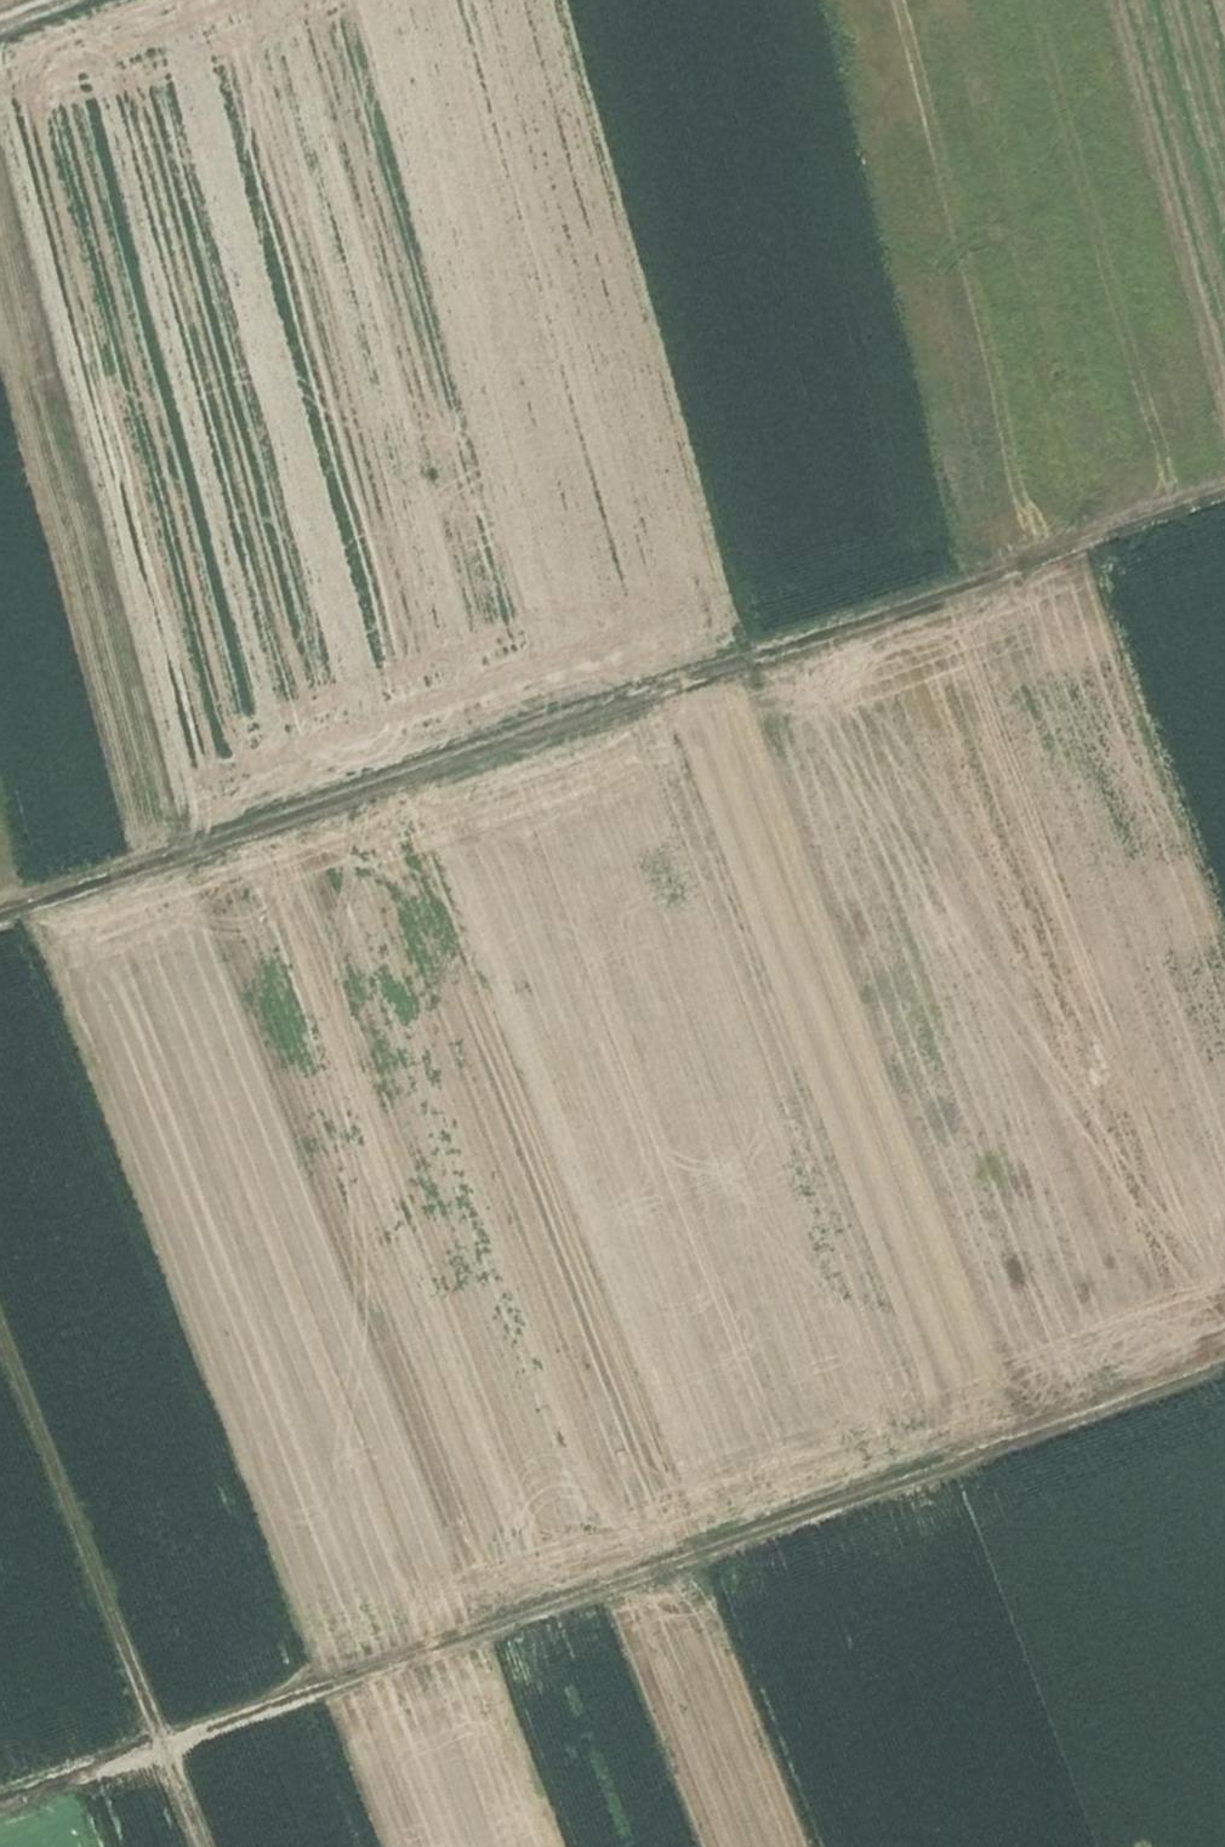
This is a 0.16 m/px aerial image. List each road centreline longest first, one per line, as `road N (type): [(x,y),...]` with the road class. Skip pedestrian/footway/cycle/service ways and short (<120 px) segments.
road 1 (track): [(0,1810),(1224,1365)]
road 2 (track): [(0,908),(1224,500)]
road 3 (track): [(0,1278),(224,1846)]

